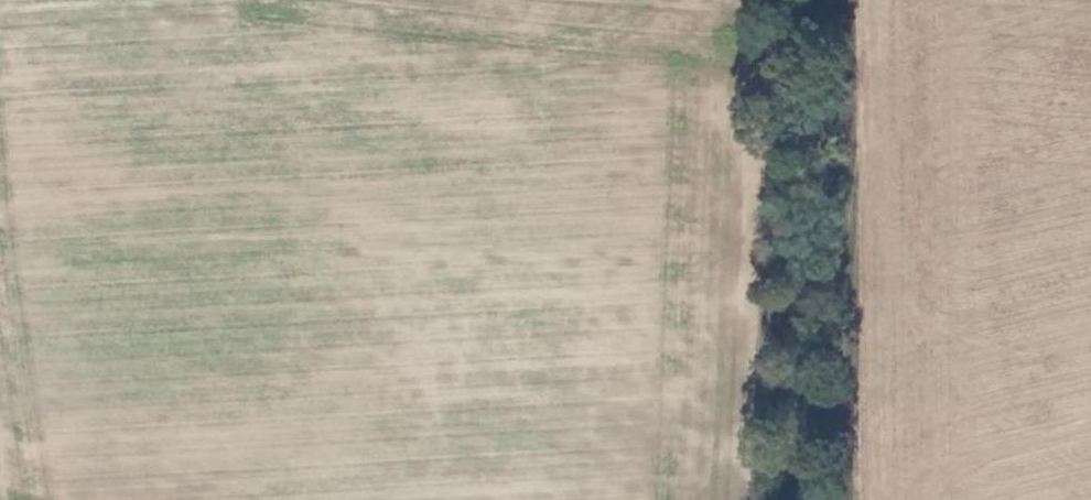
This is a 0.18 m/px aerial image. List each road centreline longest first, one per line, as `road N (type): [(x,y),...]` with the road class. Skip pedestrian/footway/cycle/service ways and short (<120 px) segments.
road 1 (track): [(831,499),(821,0)]

